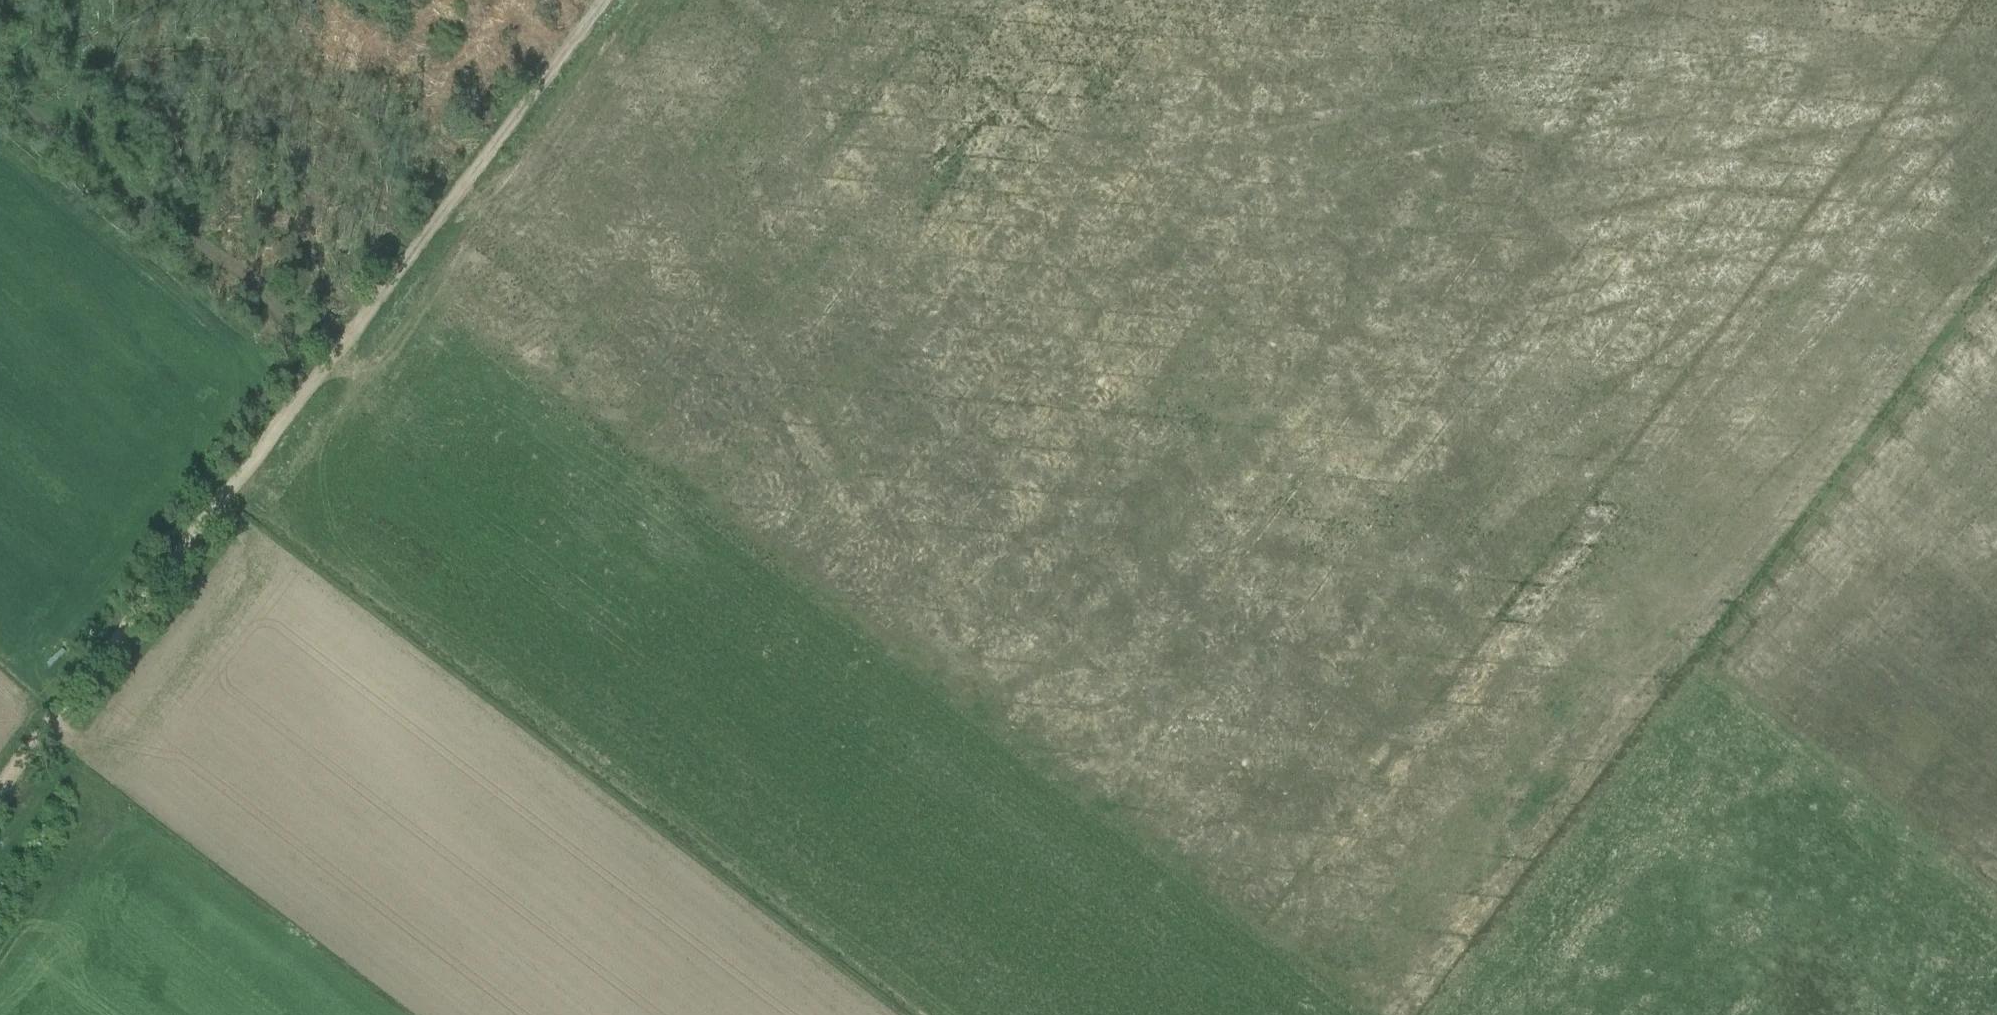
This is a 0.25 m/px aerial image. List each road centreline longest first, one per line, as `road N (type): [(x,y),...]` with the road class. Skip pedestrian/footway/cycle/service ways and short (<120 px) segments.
road 1 (track): [(0,796),(606,0)]

